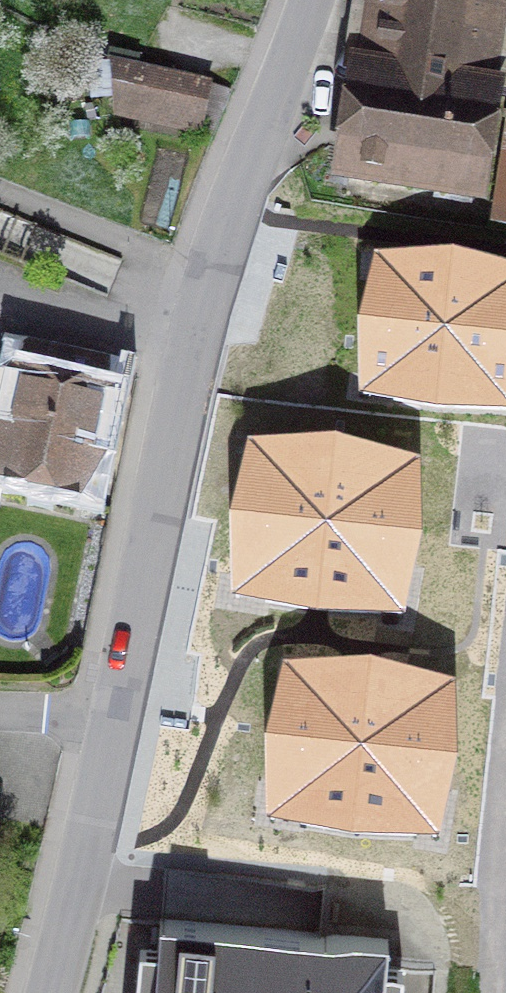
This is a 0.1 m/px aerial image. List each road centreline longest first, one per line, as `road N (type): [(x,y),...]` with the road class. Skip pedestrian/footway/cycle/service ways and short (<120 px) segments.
road 1 (residential): [(122,714),(220,270)]
road 2 (residential): [(51,992),(122,714)]
road 3 (residential): [(220,270),(317,0)]
road 4 (residential): [(0,175),(220,270)]
road 5 (residential): [(0,711),(122,714)]

